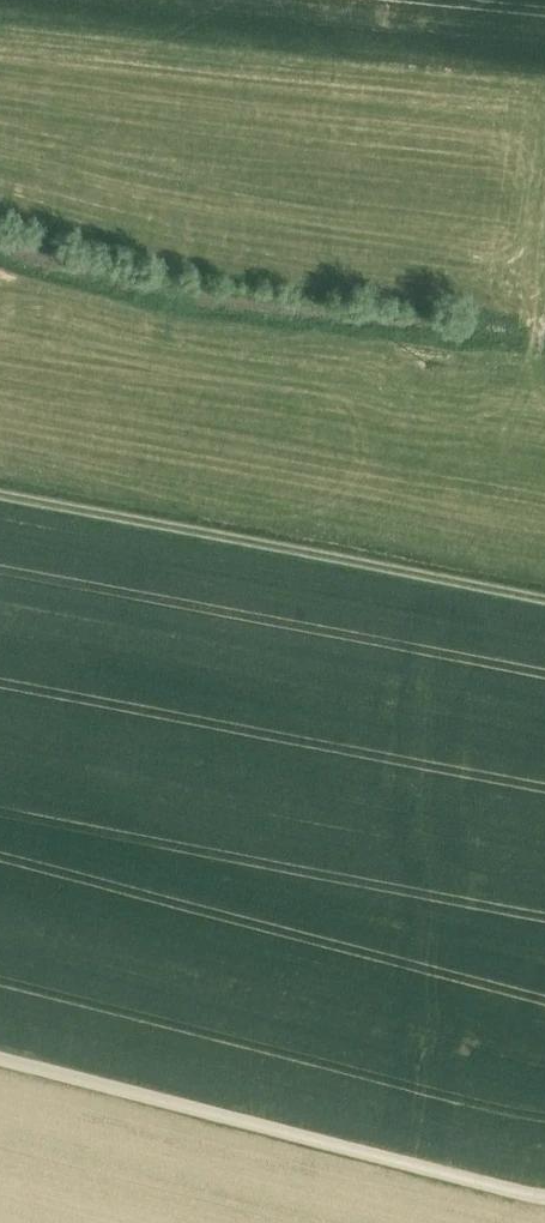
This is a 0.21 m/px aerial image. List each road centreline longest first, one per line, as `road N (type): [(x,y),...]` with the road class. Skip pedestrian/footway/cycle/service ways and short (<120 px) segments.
road 1 (unclassified): [(0,1057),(544,1196)]
road 2 (track): [(0,495),(544,599)]

